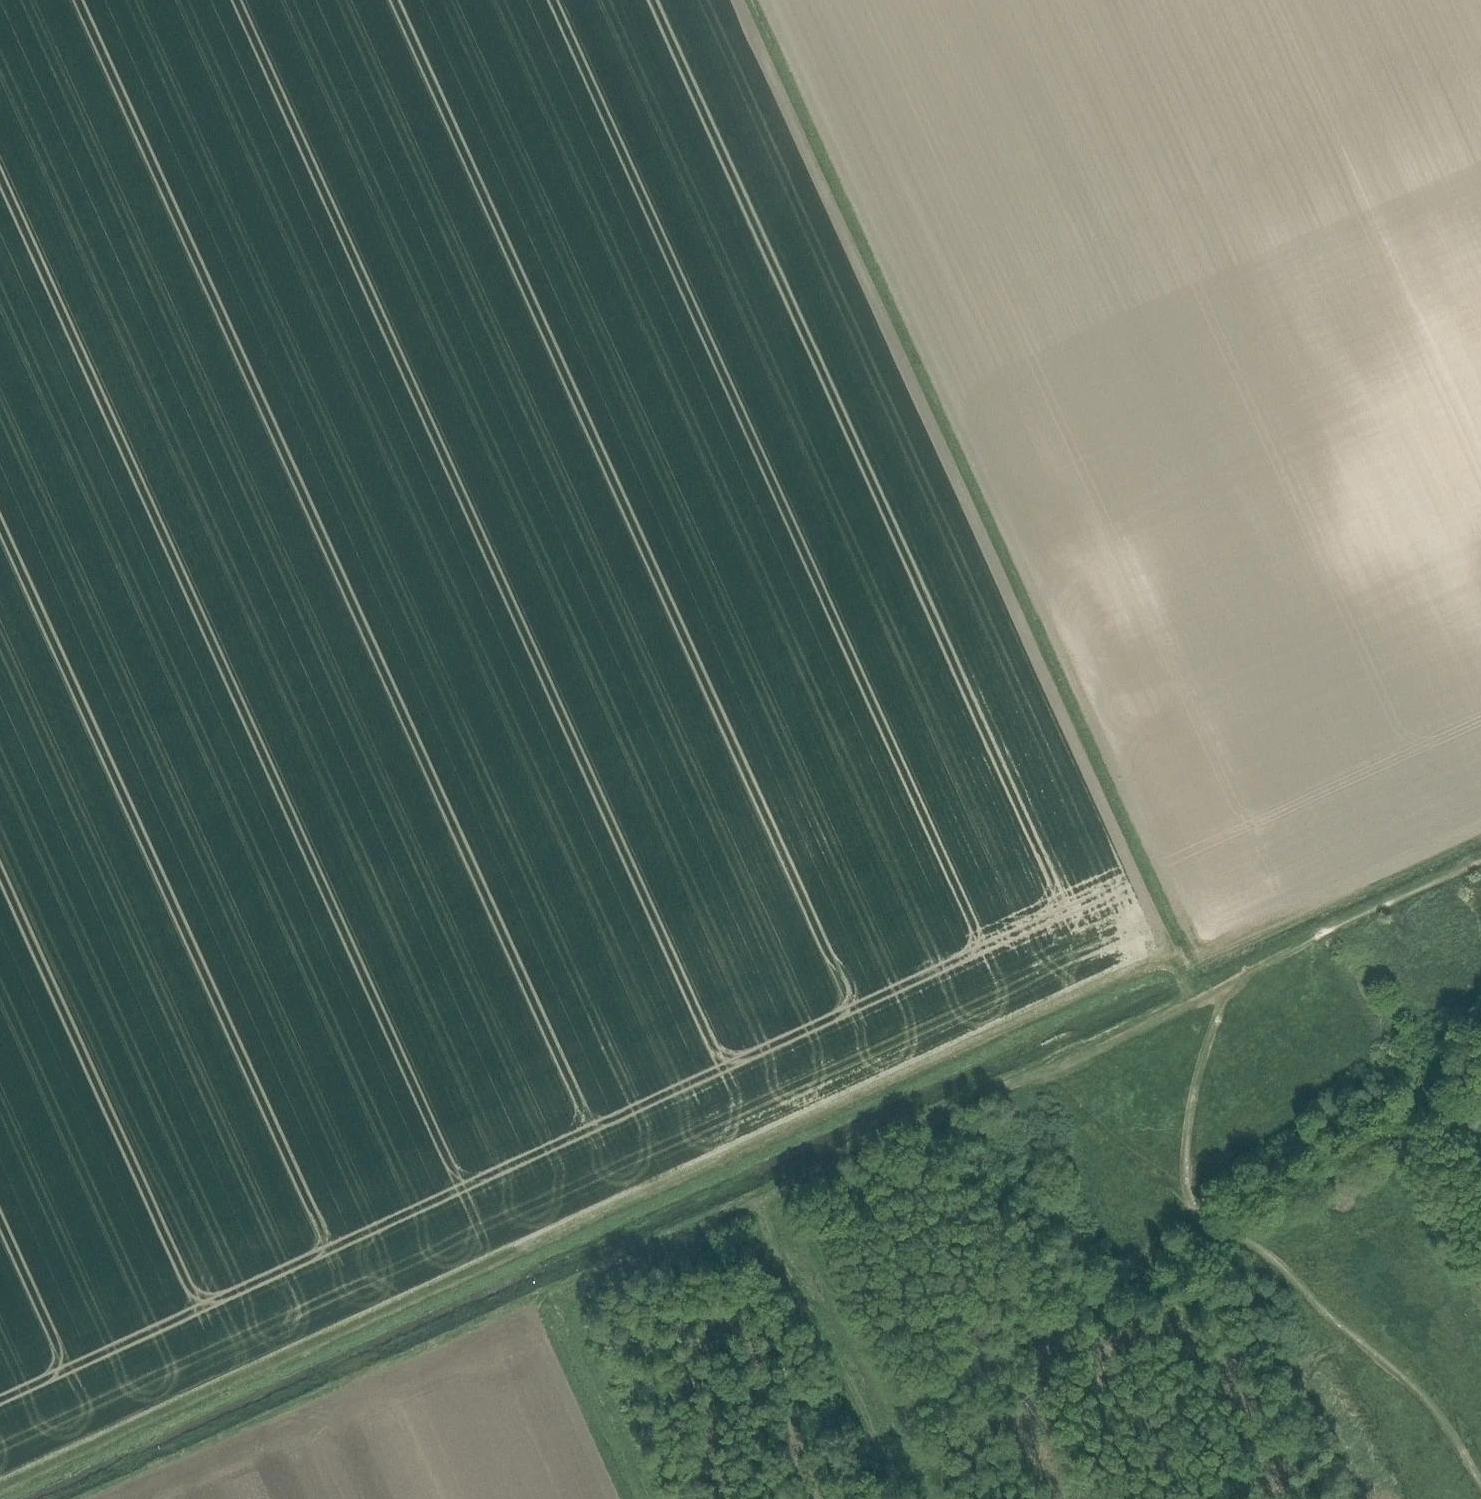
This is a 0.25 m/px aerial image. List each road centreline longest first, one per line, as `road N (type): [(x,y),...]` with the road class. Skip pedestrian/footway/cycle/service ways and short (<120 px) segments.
road 1 (track): [(1031,1073),(1204,1223),(1290,1271),(1412,1384),(1480,1482)]

